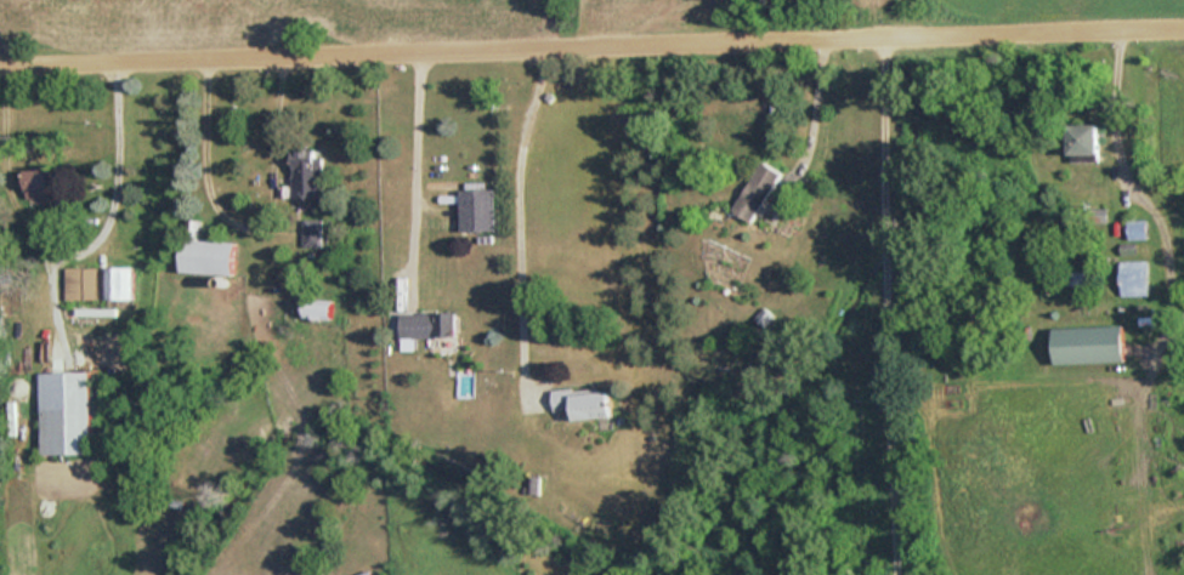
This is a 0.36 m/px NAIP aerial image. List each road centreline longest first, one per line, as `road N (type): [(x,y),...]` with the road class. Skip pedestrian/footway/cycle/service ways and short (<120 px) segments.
road 1 (residential): [(1183,27),(0,65)]

